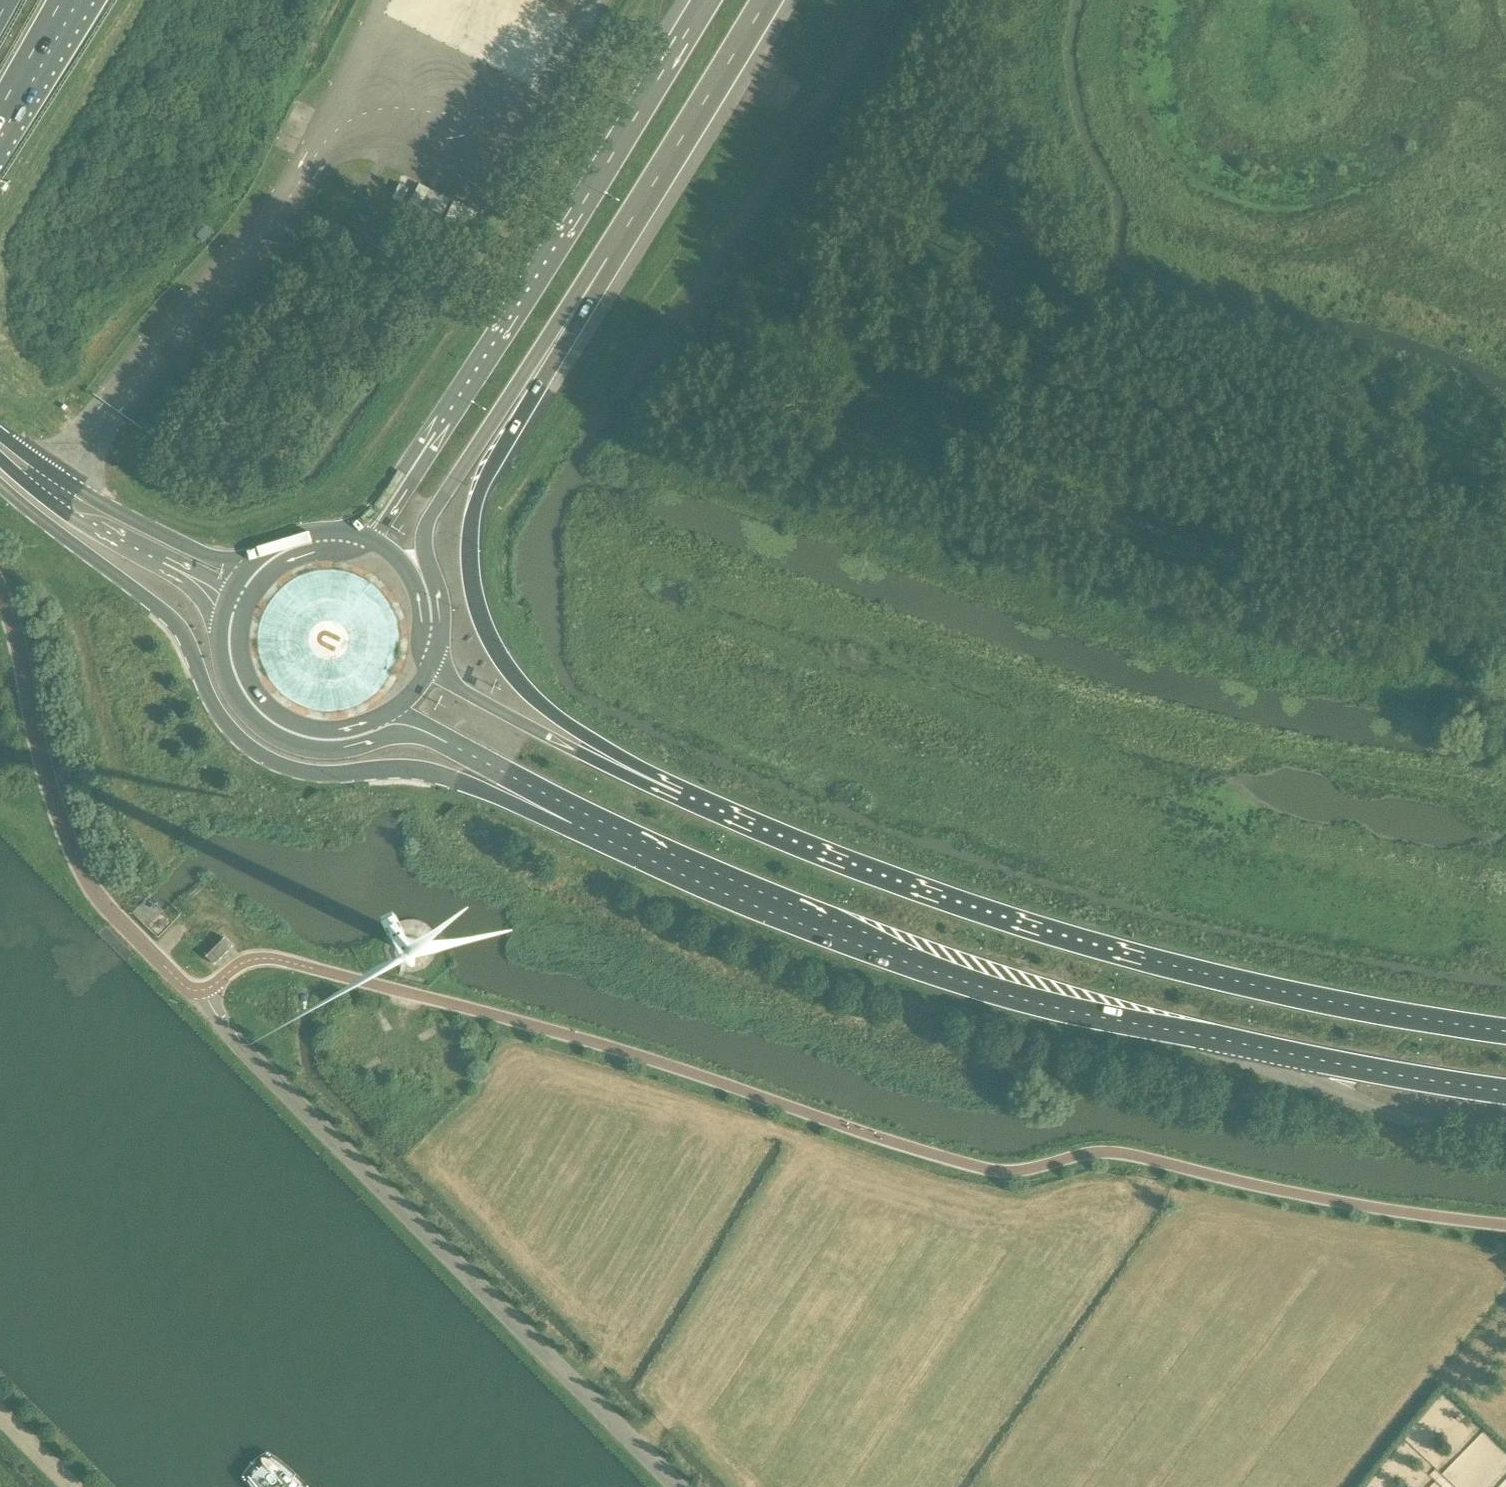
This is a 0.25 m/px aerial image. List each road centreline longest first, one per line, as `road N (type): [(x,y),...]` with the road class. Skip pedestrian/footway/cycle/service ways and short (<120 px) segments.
road 1 (unclassified): [(1505,1224),(1312,1196),(1115,1152),(1019,1170),(975,1166),(583,1039),(287,961),(252,960),(201,990)]
road 2 (secondary): [(514,790),(852,941),(1011,995),(1350,1067),(1505,1090)]
road 3 (secondary): [(1505,1034),(1132,957),(953,904),(596,755)]
road 4 (unclassified): [(676,1486),(240,1046),(201,990)]
road 5 (motorway): [(707,0),(387,511),(349,539)]
road 6 (secondary): [(0,483),(177,624),(230,729),(269,760),(335,773),(424,766),(514,790)]
road 7 (unclassified): [(201,990),(184,986),(88,882),(65,831),(0,596)]
road 8 (motorway): [(596,755),(511,675),(485,630),(471,581),(480,489),(539,366)]
road 9 (motorway): [(539,366),(764,0)]
road 10 (secondary): [(268,562),(181,544),(55,474),(0,433)]
road 11 (secondary): [(0,467),(87,526),(198,582),(231,618)]
road 12 (motorway): [(424,586),(428,523),(510,395),(539,366)]
road 13 (secondary): [(231,618),(237,678),(266,719),(305,739),(375,730)]
road 14 (secondary): [(596,755),(503,711),(430,663)]
road 15 (secondary): [(375,730),(405,725),(426,733),(514,790)]
road 16 (motorway): [(0,126),(71,0)]

